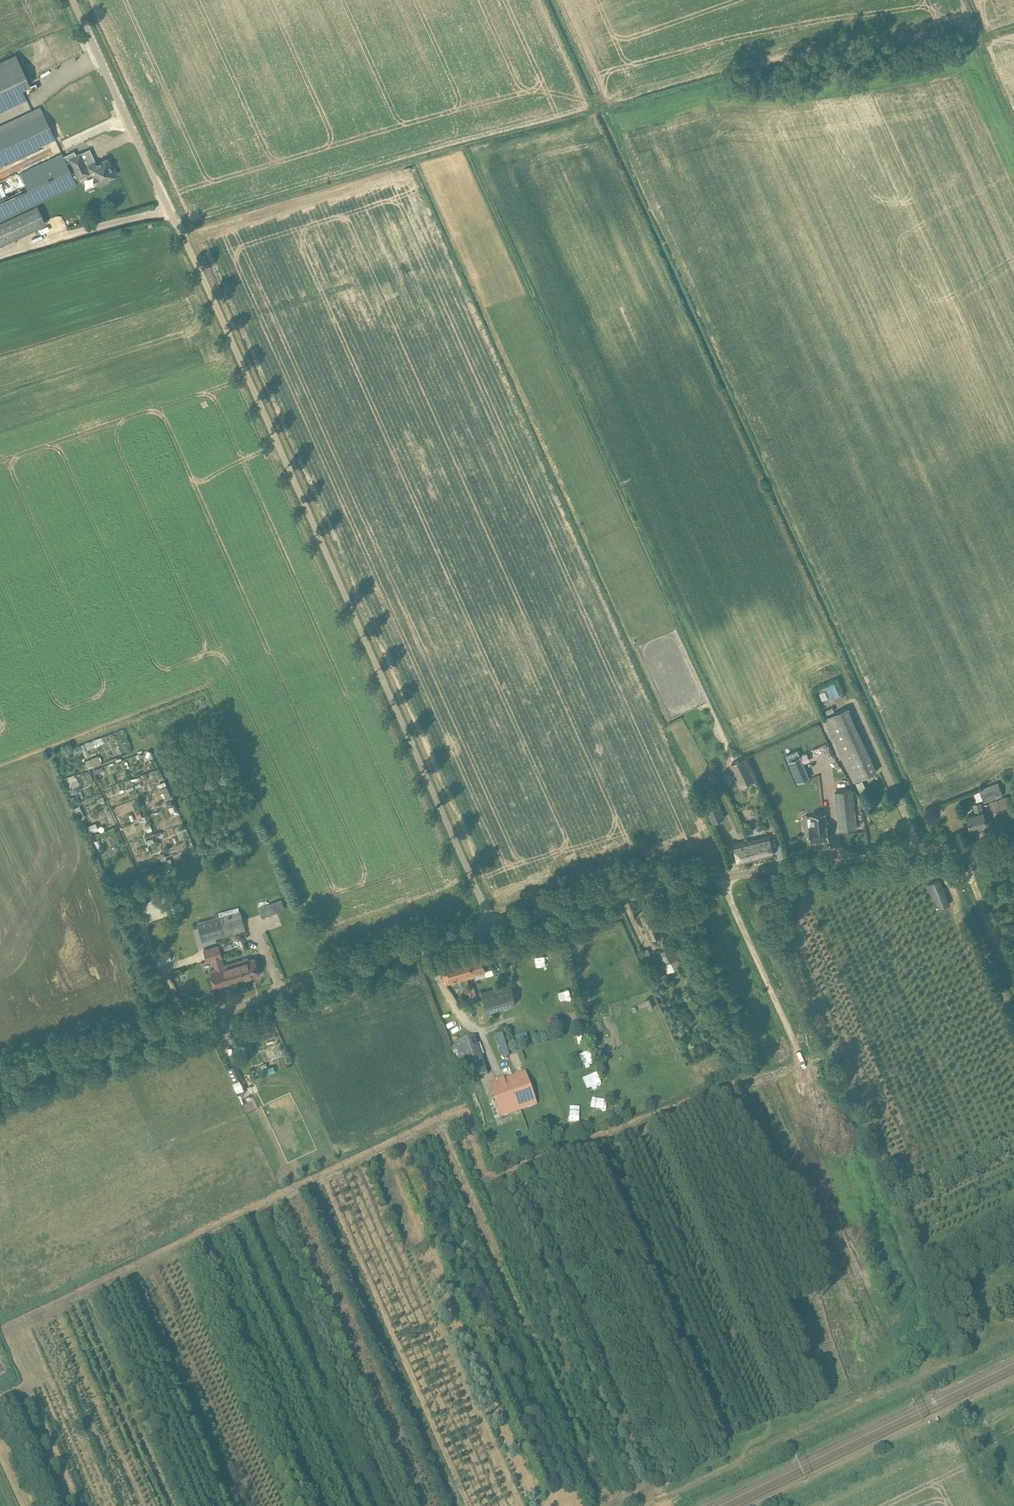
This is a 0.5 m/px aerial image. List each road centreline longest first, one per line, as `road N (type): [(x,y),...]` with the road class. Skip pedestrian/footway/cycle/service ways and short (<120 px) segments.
road 1 (unclassified): [(492,926),(70,0)]
road 2 (unclassified): [(0,1083),(492,926)]
road 3 (unclassified): [(910,1310),(720,876)]
road 4 (track): [(624,1505),(866,1383),(901,1338),(910,1310)]
road 5 (unclassified): [(720,876),(961,849)]
road 6 (unclassified): [(492,926),(720,876)]
road 7 (unclassified): [(1013,963),(961,849)]

